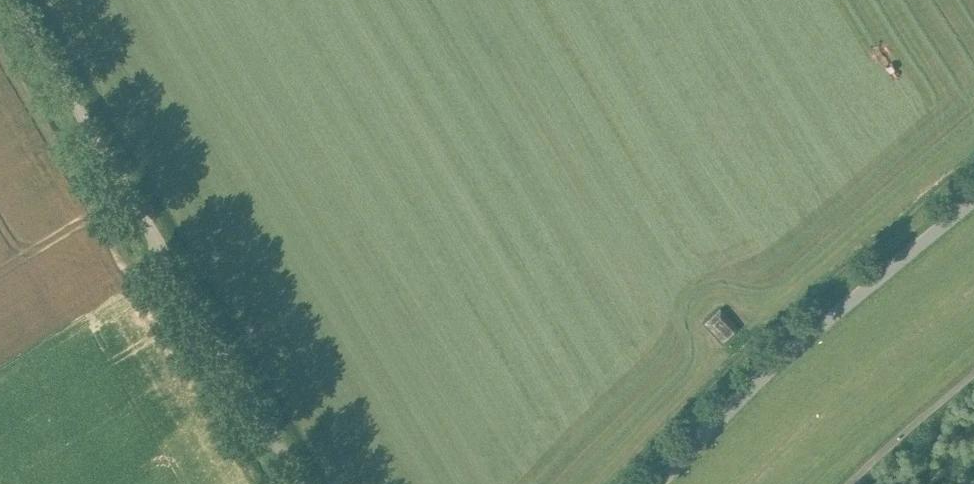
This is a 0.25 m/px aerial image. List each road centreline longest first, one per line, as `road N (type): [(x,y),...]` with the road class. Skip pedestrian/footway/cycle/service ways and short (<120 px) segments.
road 1 (unclassified): [(300,483),(12,0)]
road 2 (unclassified): [(657,483),(825,321),(973,200)]

